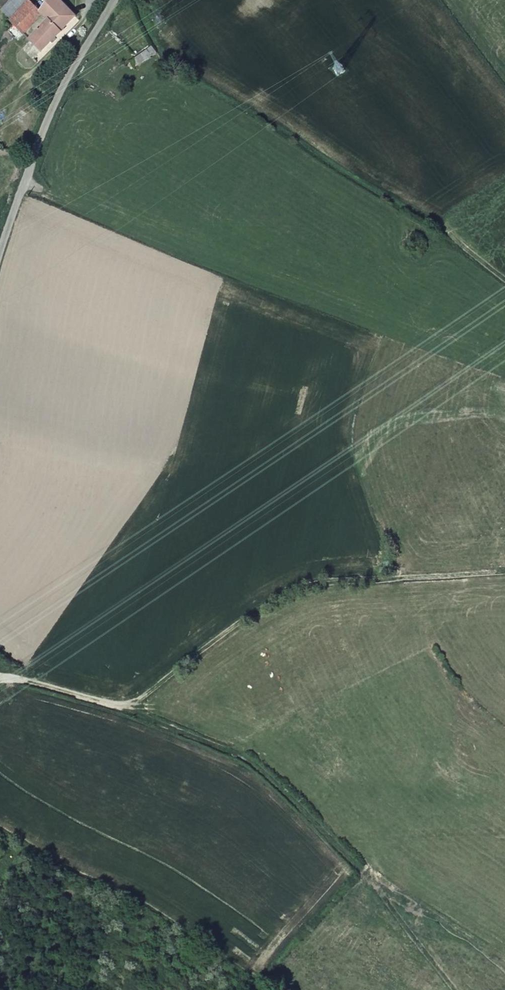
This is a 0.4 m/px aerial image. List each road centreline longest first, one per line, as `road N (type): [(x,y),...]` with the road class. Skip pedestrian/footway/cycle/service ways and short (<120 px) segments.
road 1 (track): [(360,866),(263,770),(230,750),(114,704),(0,675)]
road 2 (unclassified): [(116,0),(48,122),(0,264)]
road 3 (track): [(373,578),(314,584),(262,605),(121,707)]

